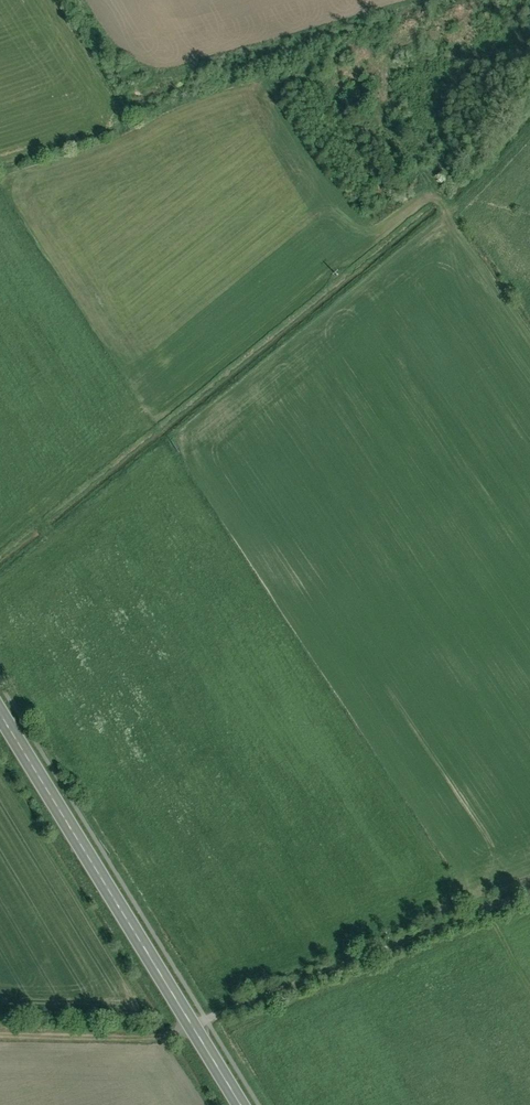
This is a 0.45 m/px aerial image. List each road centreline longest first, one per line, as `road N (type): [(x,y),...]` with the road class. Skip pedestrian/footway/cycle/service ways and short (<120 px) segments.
road 1 (primary): [(0,717),(241,1104)]
road 2 (track): [(192,1027),(529,892)]
road 3 (track): [(192,1027),(154,1037),(0,1034)]

